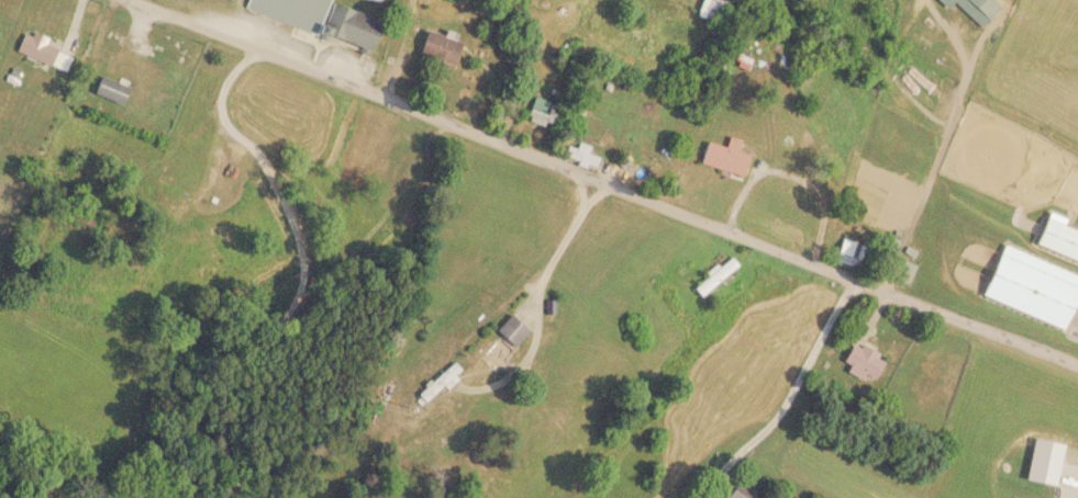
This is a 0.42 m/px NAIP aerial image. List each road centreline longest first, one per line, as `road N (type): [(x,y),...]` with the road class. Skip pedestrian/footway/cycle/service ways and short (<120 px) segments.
road 1 (residential): [(1077,366),(134,0)]

